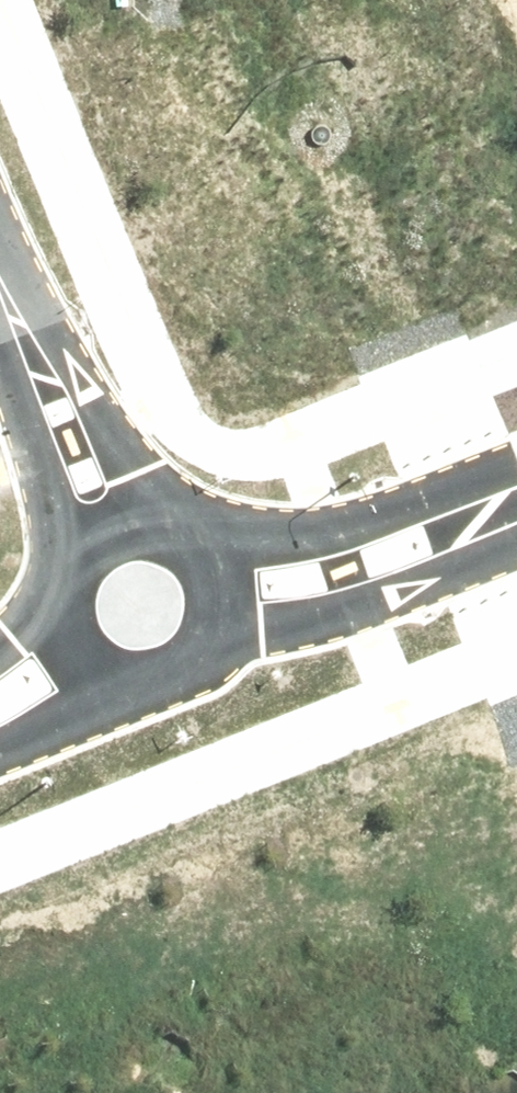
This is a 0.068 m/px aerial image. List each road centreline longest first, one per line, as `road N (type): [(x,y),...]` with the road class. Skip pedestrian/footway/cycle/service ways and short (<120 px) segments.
road 1 (residential): [(195,543),(350,525),(516,461)]
road 2 (residential): [(516,546),(357,608),(214,644)]
road 3 (residential): [(117,527),(0,277)]
road 4 (residential): [(133,686),(0,751)]
road 5 (residential): [(133,686),(108,680),(69,645),(60,594)]

